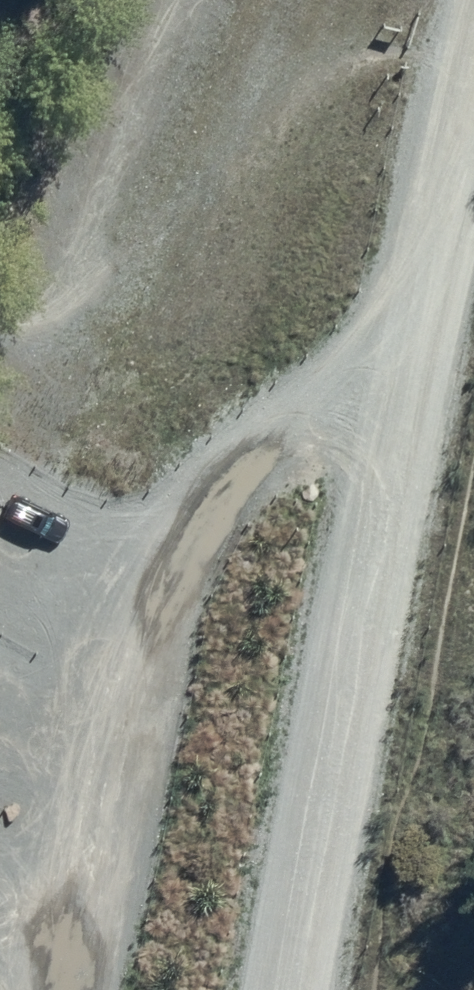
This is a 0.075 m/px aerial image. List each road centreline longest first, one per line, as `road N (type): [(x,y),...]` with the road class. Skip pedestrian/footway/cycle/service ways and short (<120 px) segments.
road 1 (unclassified): [(77,989),(175,501),(407,302)]
road 2 (unclassified): [(276,989),(407,302)]
road 3 (unclassified): [(407,302),(460,0)]

